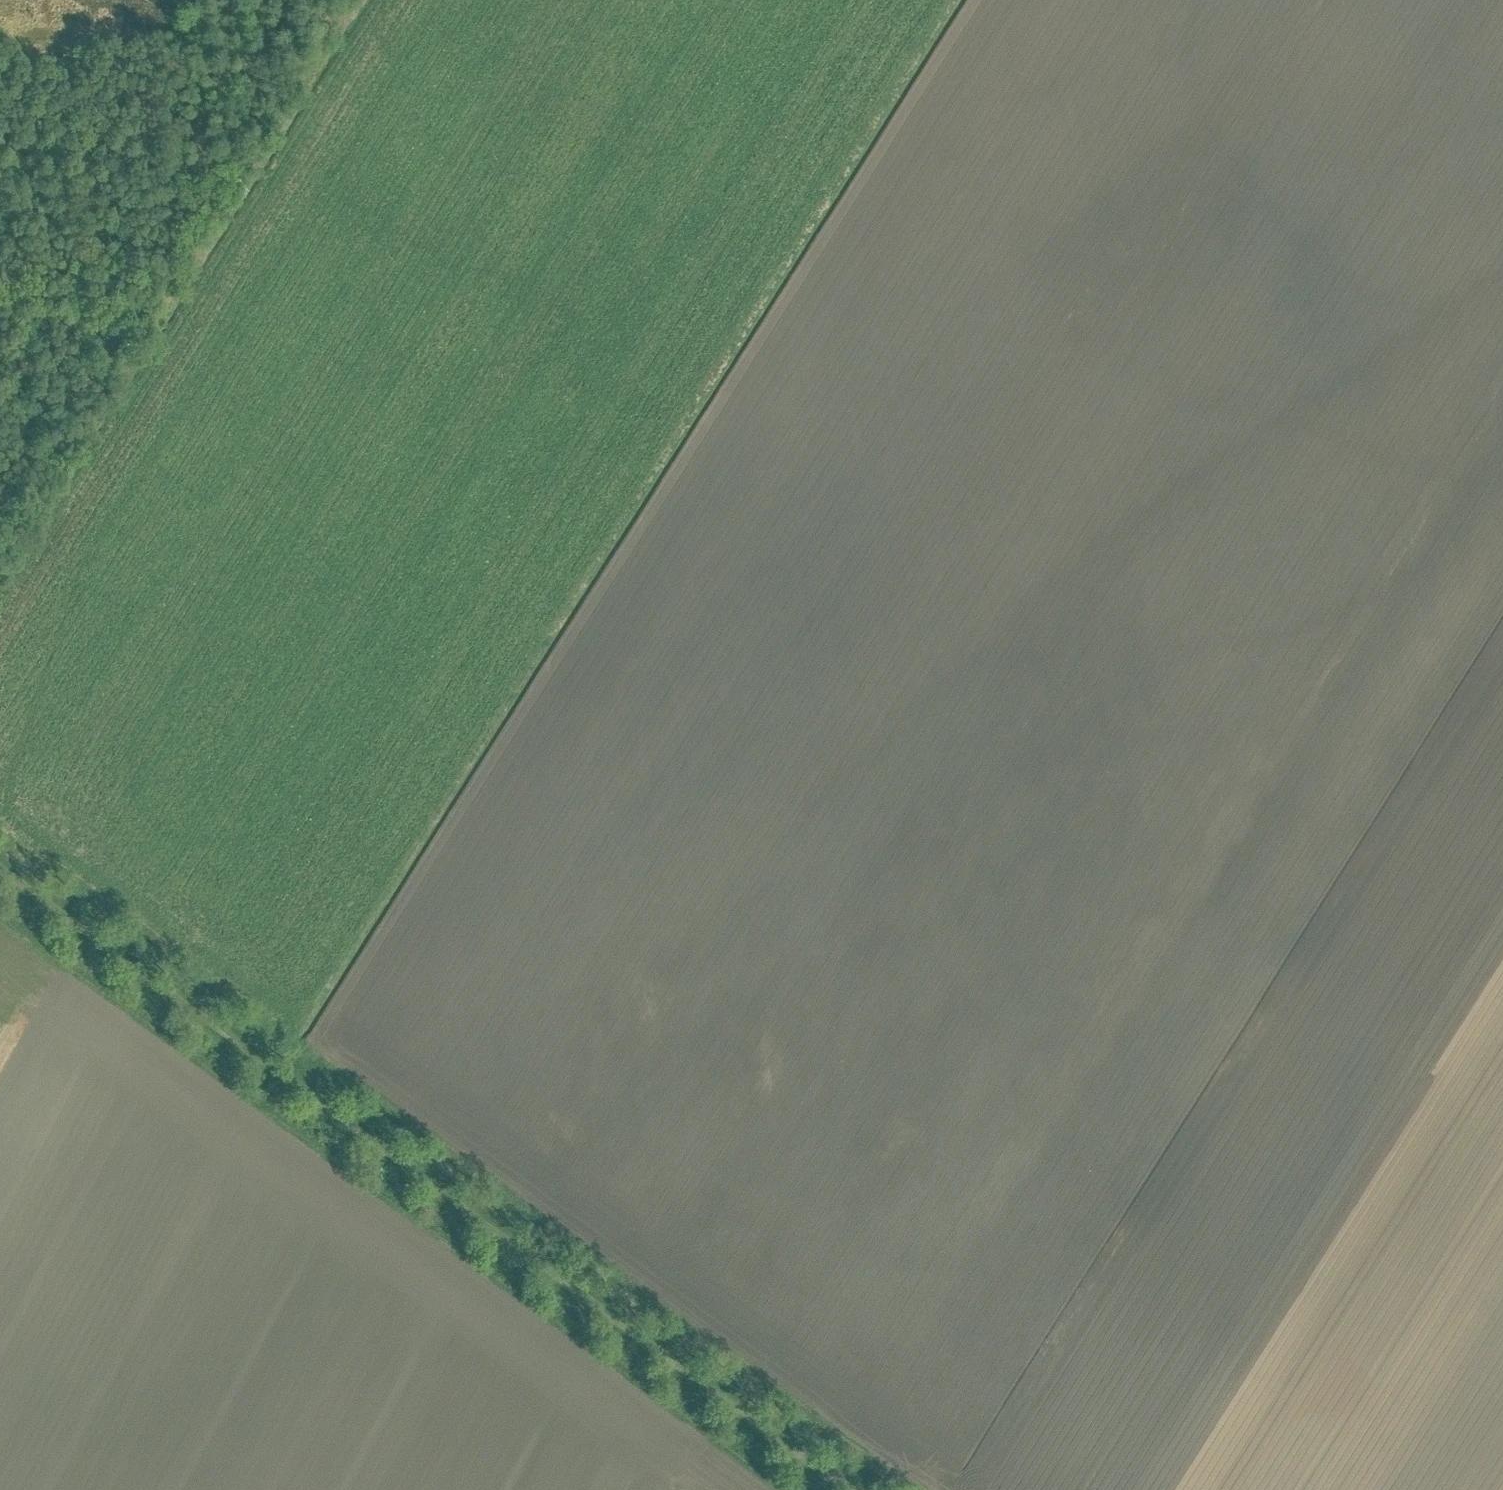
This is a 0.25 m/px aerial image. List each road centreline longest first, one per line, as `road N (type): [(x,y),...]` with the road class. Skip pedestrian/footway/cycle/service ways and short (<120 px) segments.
road 1 (track): [(0,870),(847,1489)]

